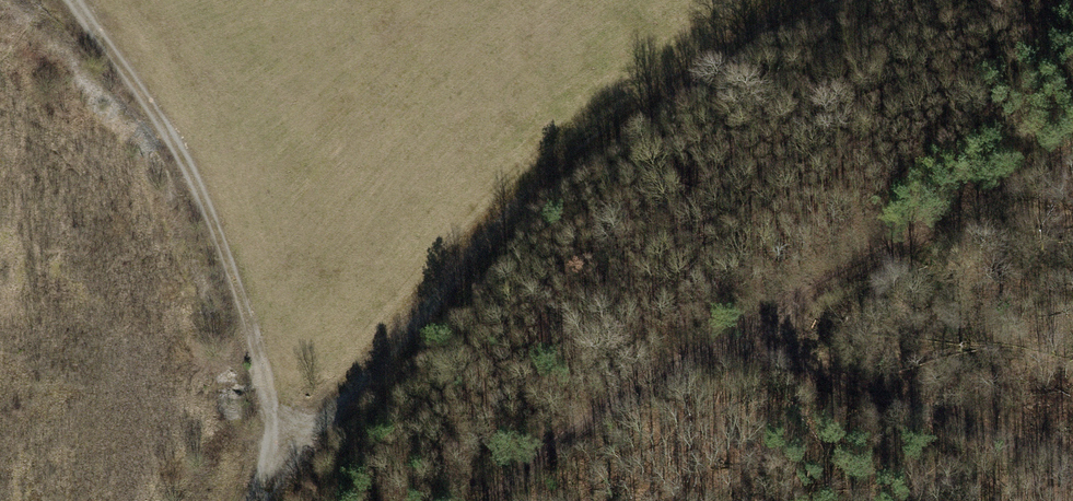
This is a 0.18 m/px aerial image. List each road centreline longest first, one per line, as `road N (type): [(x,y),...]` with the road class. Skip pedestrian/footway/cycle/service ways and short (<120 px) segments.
road 1 (track): [(275,500),(508,212),(753,24),(802,0)]
road 2 (track): [(491,500),(558,441),(667,367),(721,346),(776,353),(1072,449)]
road 3 (track): [(293,471),(193,187),(125,61),(79,0)]

